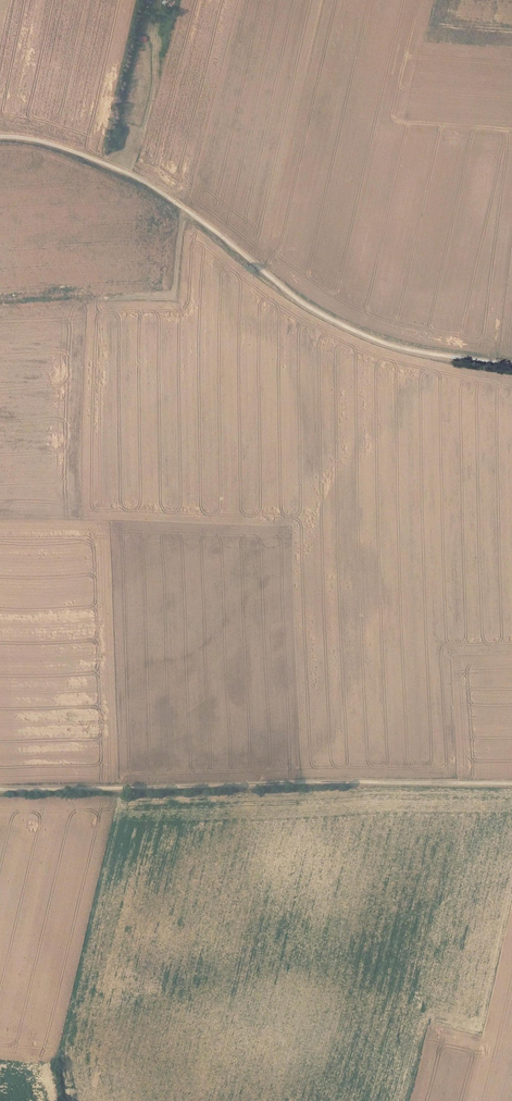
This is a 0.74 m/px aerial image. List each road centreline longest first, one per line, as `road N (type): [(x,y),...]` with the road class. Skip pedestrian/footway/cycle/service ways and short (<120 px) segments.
road 1 (track): [(0,136),(46,141),(146,181),(297,299),(363,334),(511,365)]
road 2 (track): [(511,780),(0,789)]

